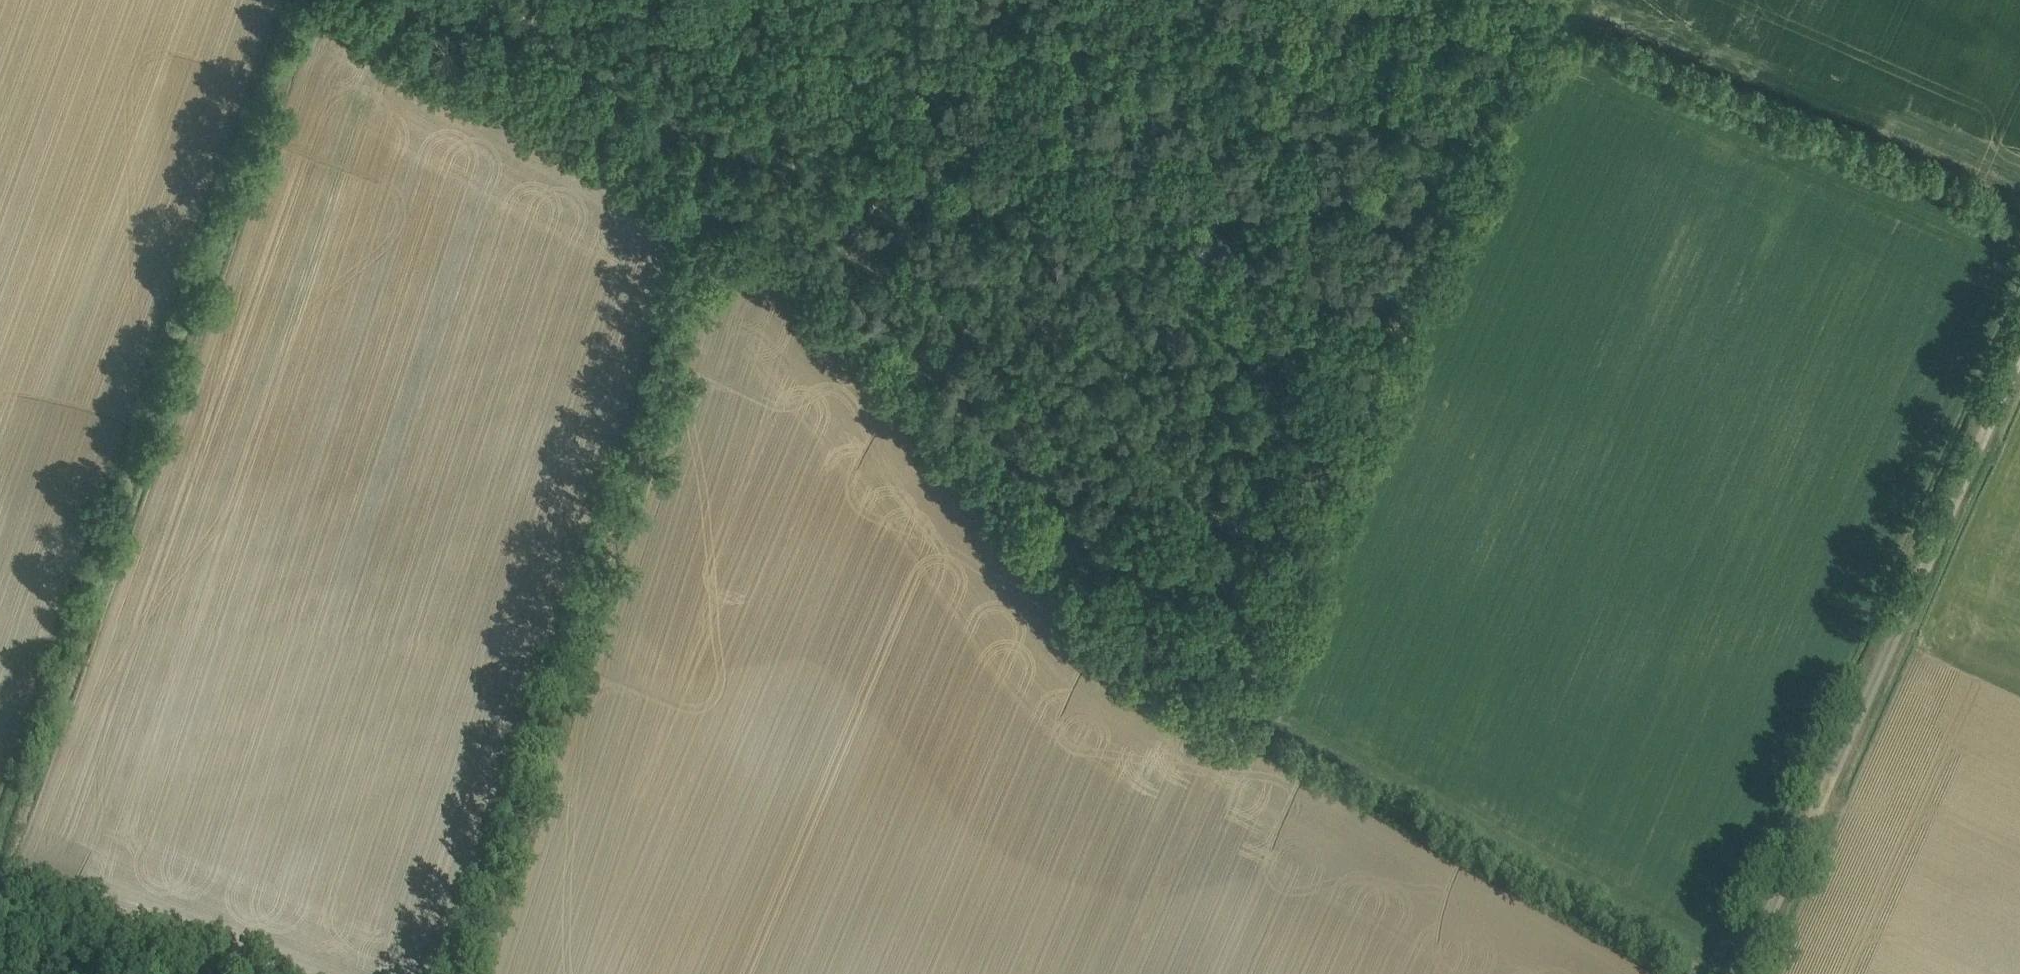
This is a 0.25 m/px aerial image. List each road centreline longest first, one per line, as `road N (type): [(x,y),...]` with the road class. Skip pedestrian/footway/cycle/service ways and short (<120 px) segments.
road 1 (unclassified): [(1744,973),(2019,361)]

